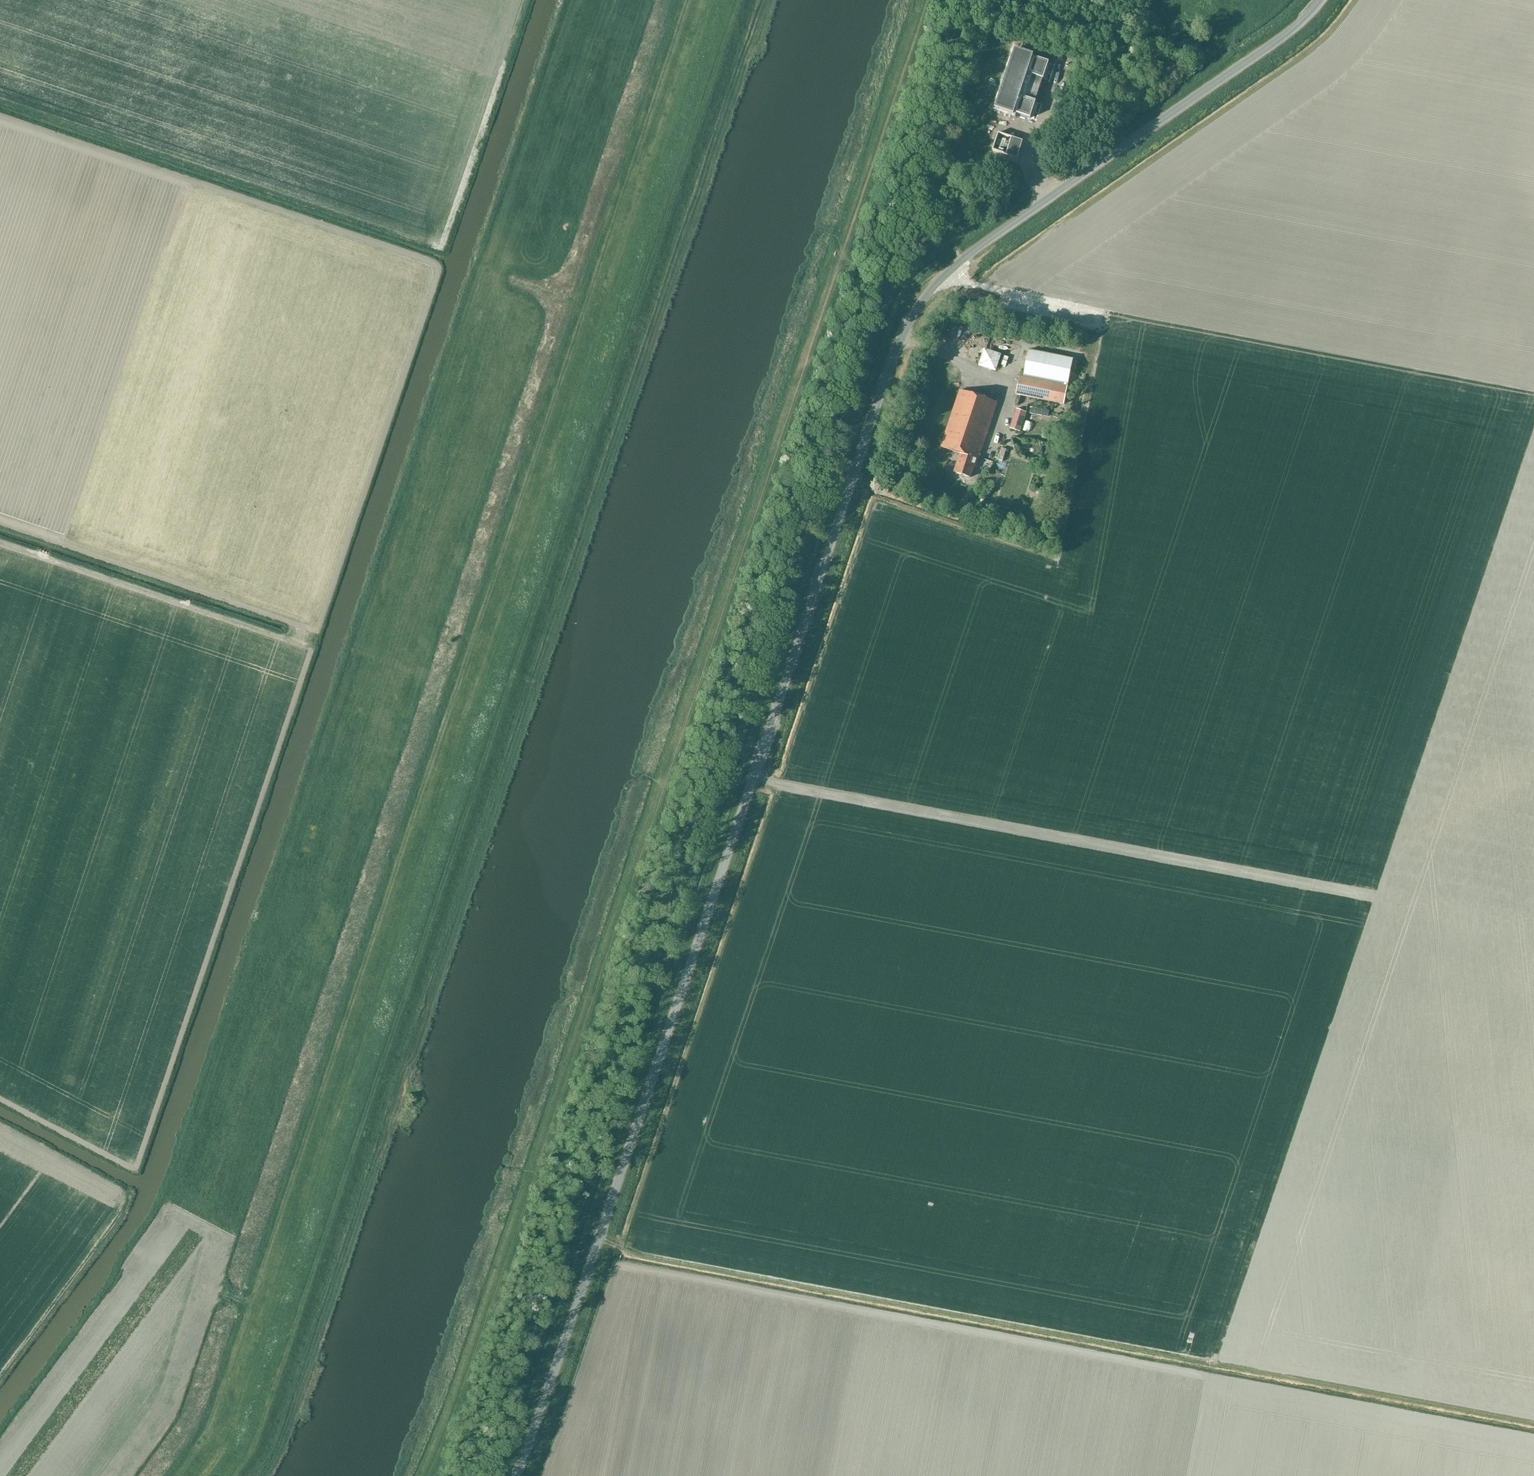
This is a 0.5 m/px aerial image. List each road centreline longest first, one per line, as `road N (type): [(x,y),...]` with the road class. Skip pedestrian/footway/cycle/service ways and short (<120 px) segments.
road 1 (unclassified): [(515,1475),(887,374),(921,301),(955,261),(1286,31),(1317,0)]

